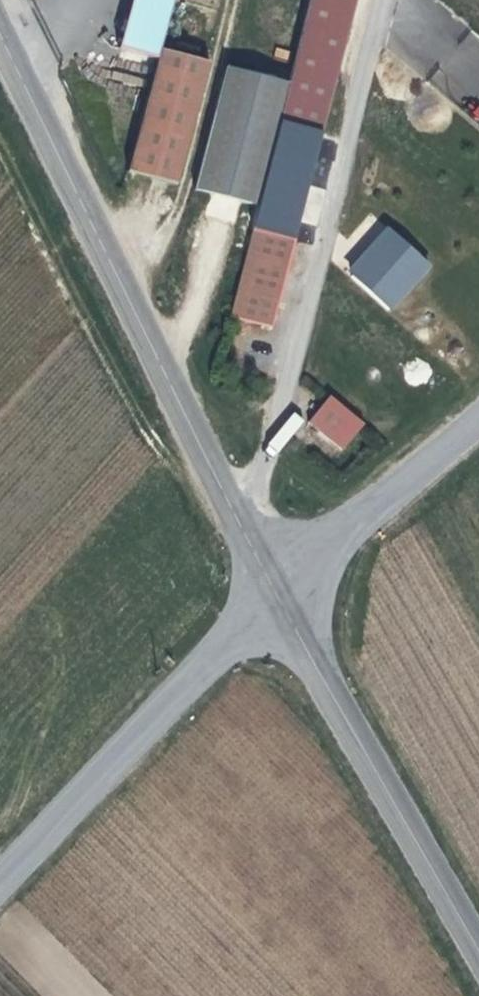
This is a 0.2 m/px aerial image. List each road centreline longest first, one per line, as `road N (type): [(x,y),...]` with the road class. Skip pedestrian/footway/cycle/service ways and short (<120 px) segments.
road 1 (secondary): [(284,593),(0,20)]
road 2 (track): [(388,0),(249,522)]
road 3 (tertiary): [(0,896),(284,593)]
road 4 (secondary): [(478,936),(284,593)]
road 5 (tertiary): [(284,593),(478,424)]

